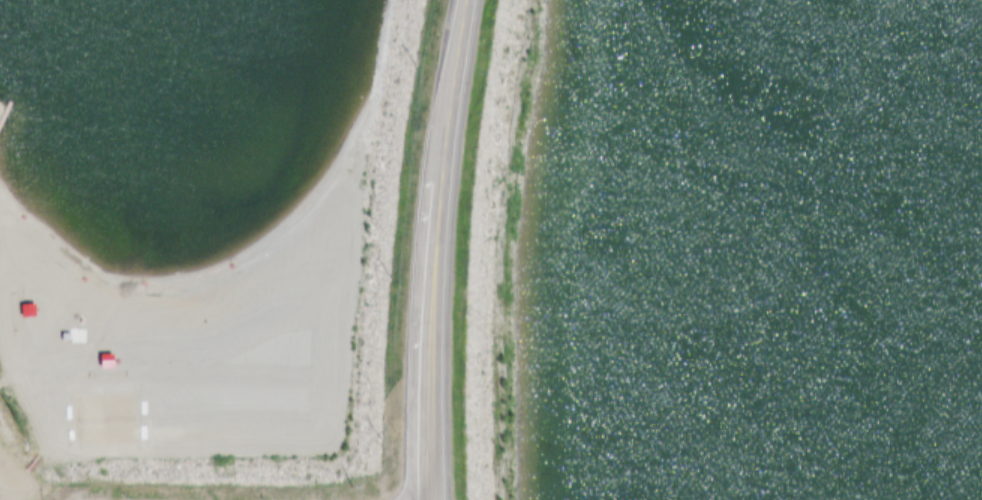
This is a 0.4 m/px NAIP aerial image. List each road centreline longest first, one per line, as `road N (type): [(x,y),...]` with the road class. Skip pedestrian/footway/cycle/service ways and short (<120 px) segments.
road 1 (primary): [(426,499),(428,182)]
road 2 (primary): [(428,182),(448,0)]

